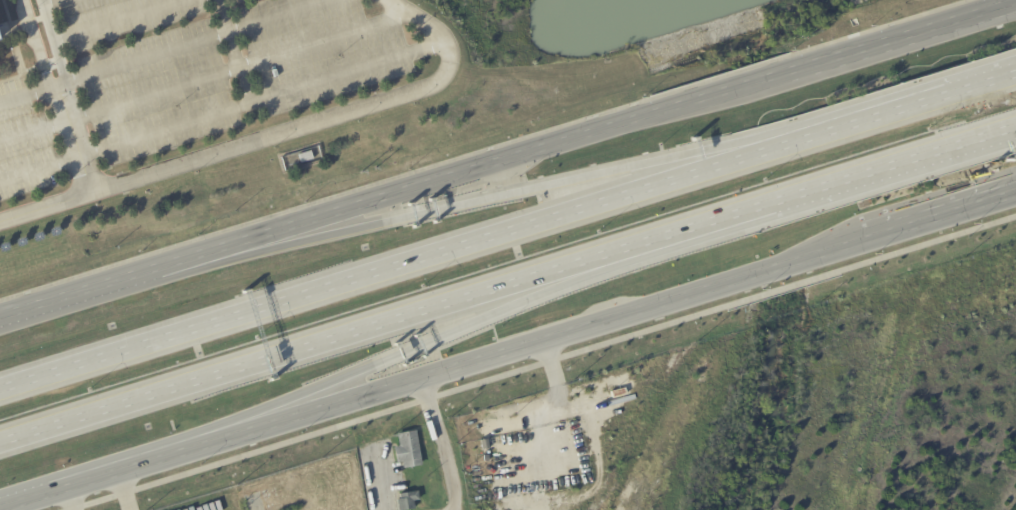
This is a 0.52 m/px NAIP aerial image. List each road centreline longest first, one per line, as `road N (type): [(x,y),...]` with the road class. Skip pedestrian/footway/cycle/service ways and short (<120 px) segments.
road 1 (motorway): [(860,120),(0,390)]
road 2 (secondary): [(179,450),(867,241)]
road 3 (motorway): [(0,442),(682,230)]
road 4 (motorway): [(860,120),(274,247),(161,260)]
road 5 (secondary): [(787,76),(161,260)]
road 6 (motorway): [(179,450),(682,230)]
road 7 (motorway): [(772,201),(1015,125)]
road 8 (secondary): [(1010,4),(787,76)]
road 9 (secondary): [(161,260),(0,312)]
road 10 (motorway): [(1015,72),(860,120)]
road 11 (secondary): [(867,241),(1015,191)]
road 12 (secondary): [(50,492),(179,450)]

